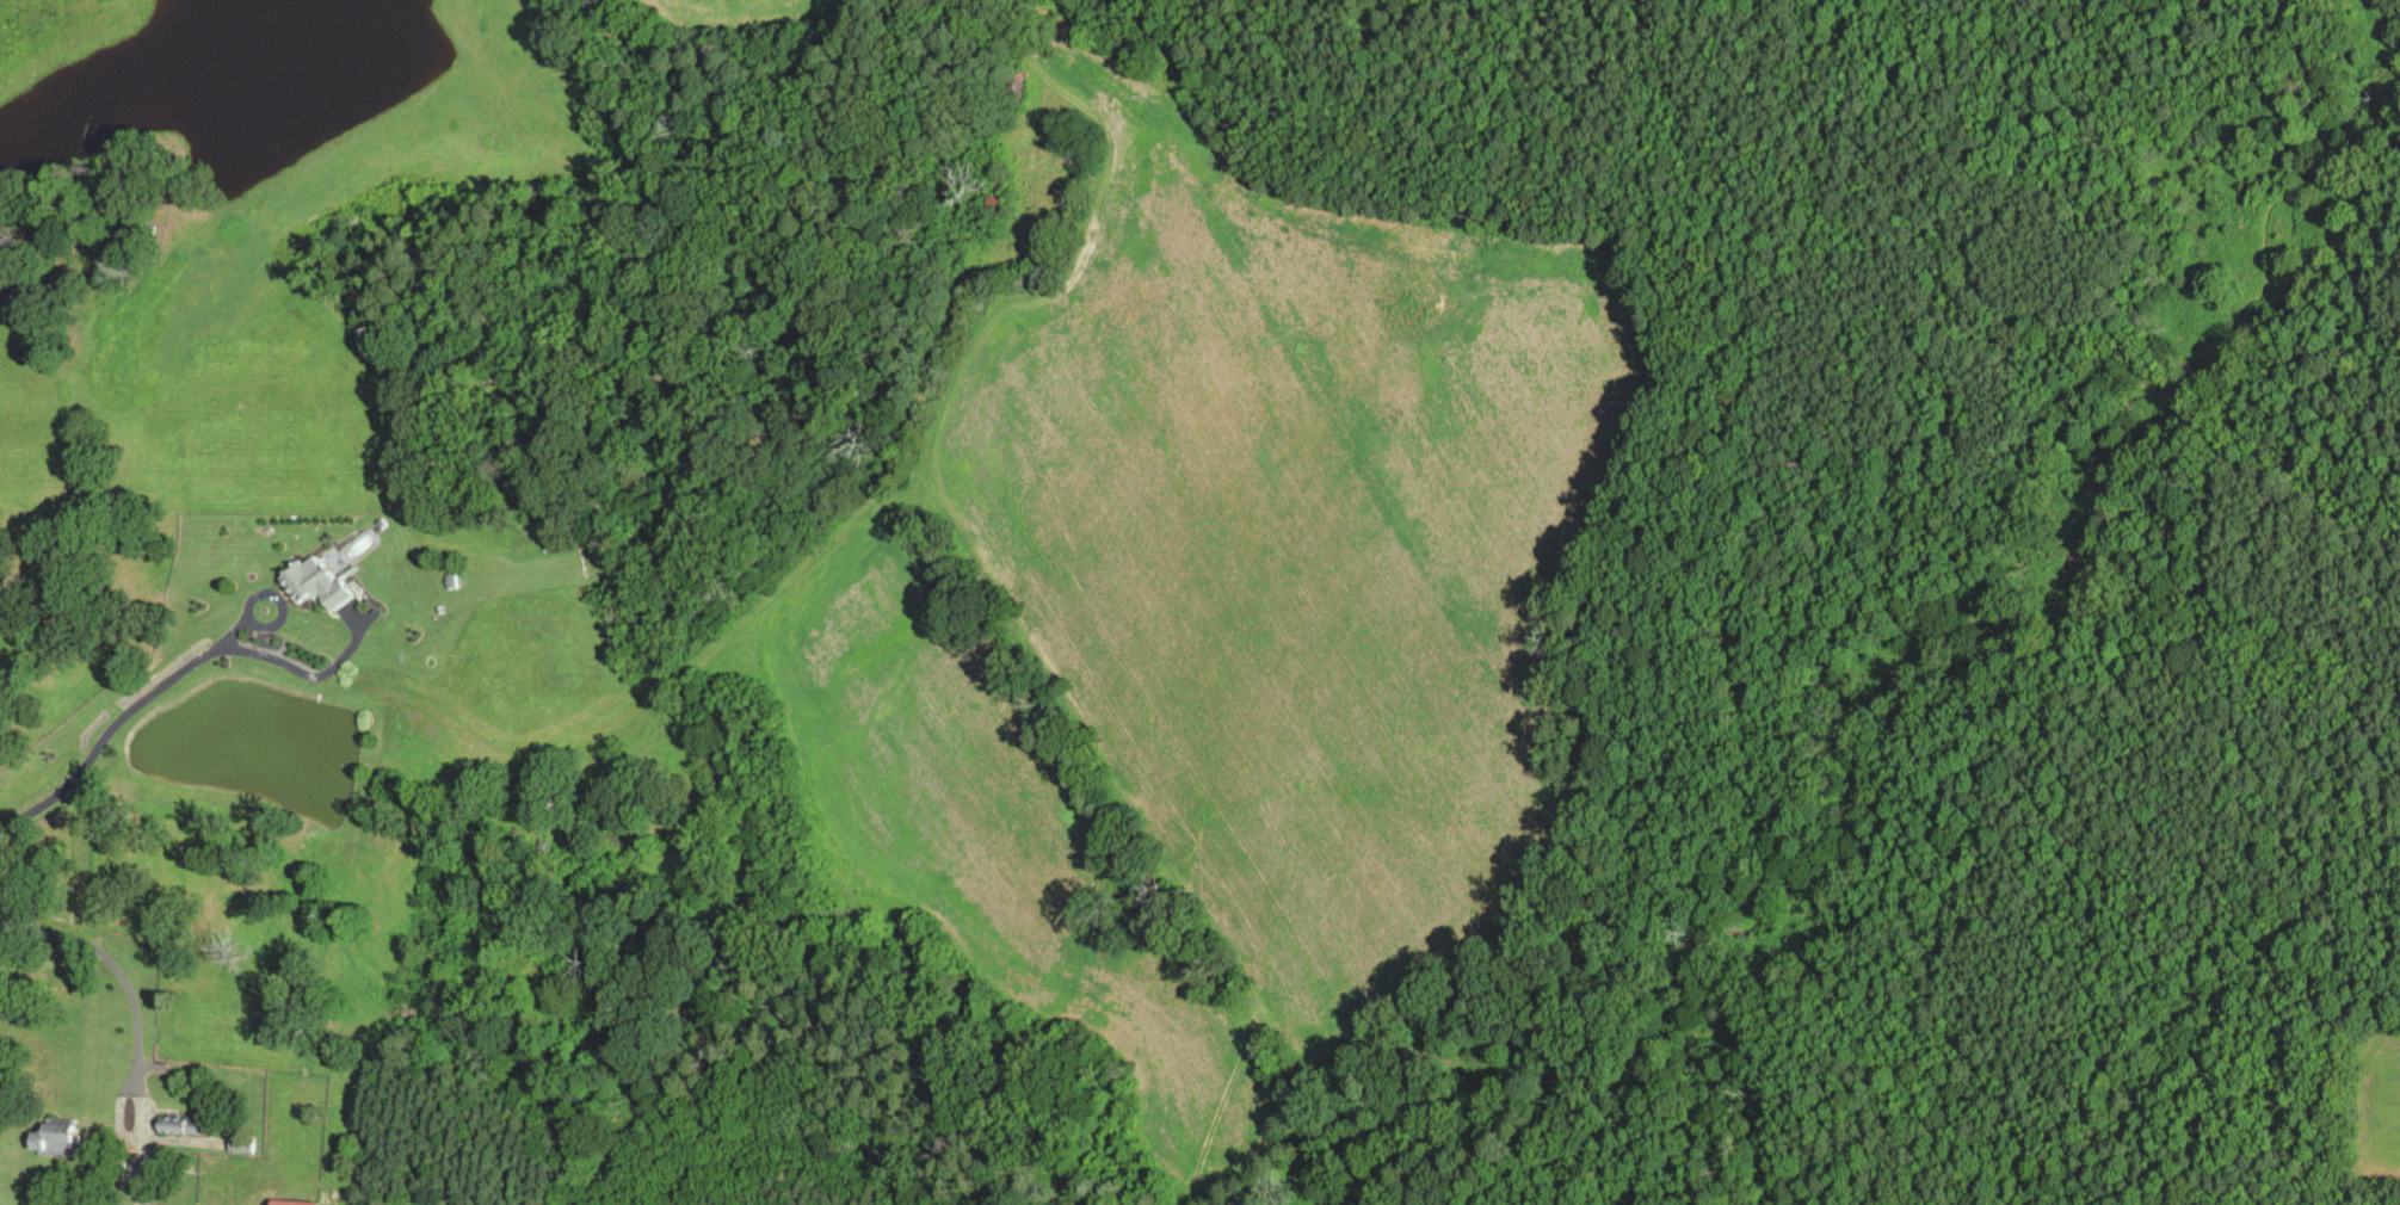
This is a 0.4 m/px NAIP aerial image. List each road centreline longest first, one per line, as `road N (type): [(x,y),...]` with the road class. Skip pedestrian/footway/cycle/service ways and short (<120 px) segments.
road 1 (residential): [(0,815),(103,749),(154,700),(211,673),(286,687),(456,743),(513,746),(609,723),(772,608),(886,486),(928,393),(977,237)]
road 2 (residential): [(143,1204),(135,997),(90,945),(0,922)]

